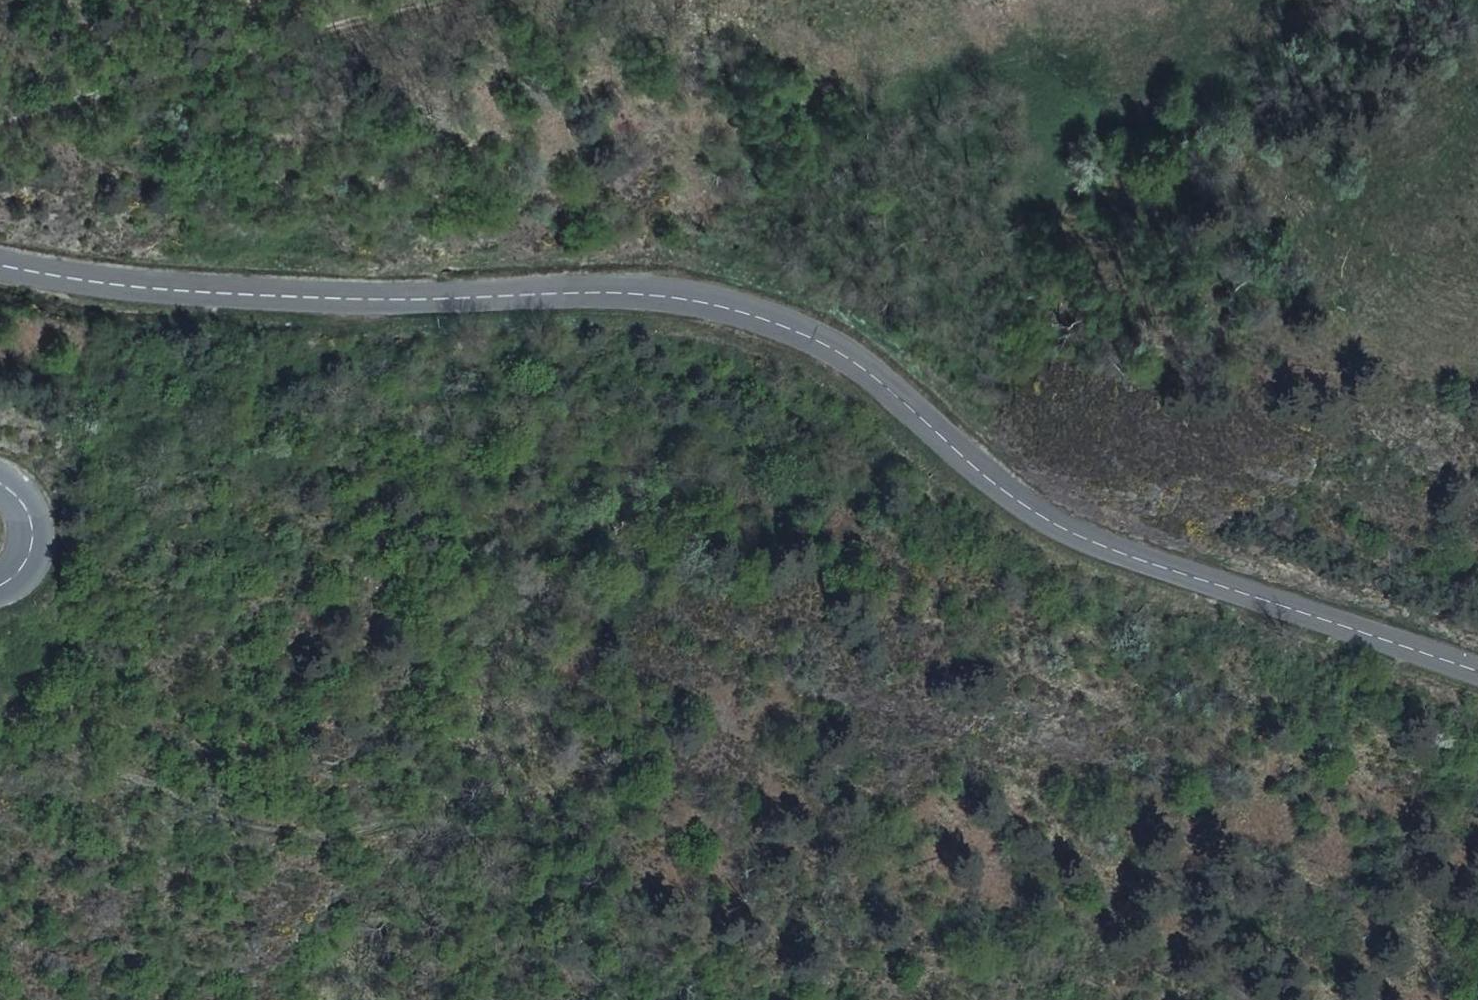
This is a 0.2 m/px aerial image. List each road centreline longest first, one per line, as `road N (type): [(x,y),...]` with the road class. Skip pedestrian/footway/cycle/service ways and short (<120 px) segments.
road 1 (secondary): [(0,262),(103,284),(253,295),(574,292),(740,310),(800,330),(861,367),(971,464),(1059,527),(1477,670)]
road 2 (track): [(644,999),(543,935),(506,874),(436,841),(261,838),(0,735)]
road 3 (secondary): [(0,586),(29,557),(34,519),(0,483)]

